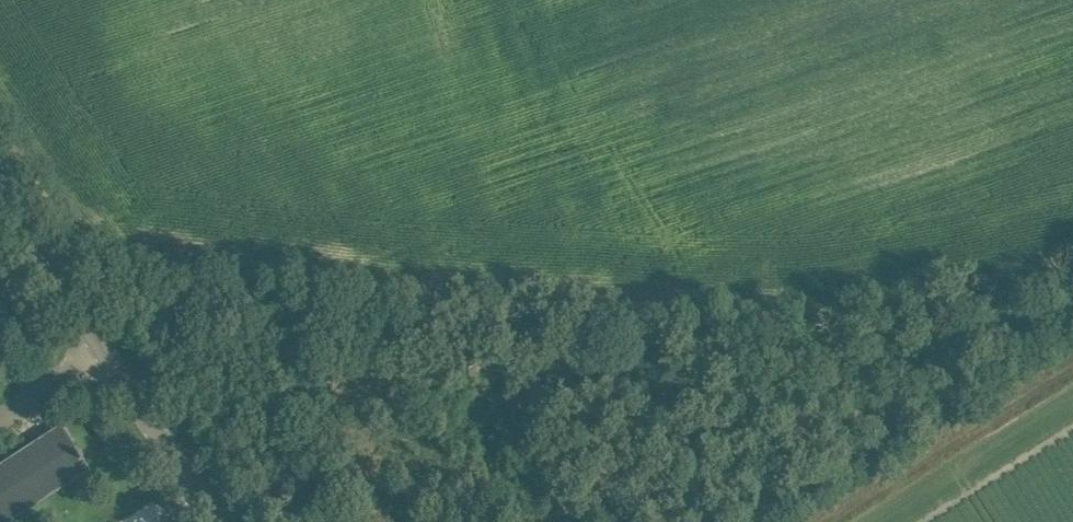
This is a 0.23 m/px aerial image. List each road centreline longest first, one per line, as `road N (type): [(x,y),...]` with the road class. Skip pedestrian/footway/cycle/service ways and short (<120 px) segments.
road 1 (tertiary): [(218,521),(0,193)]

